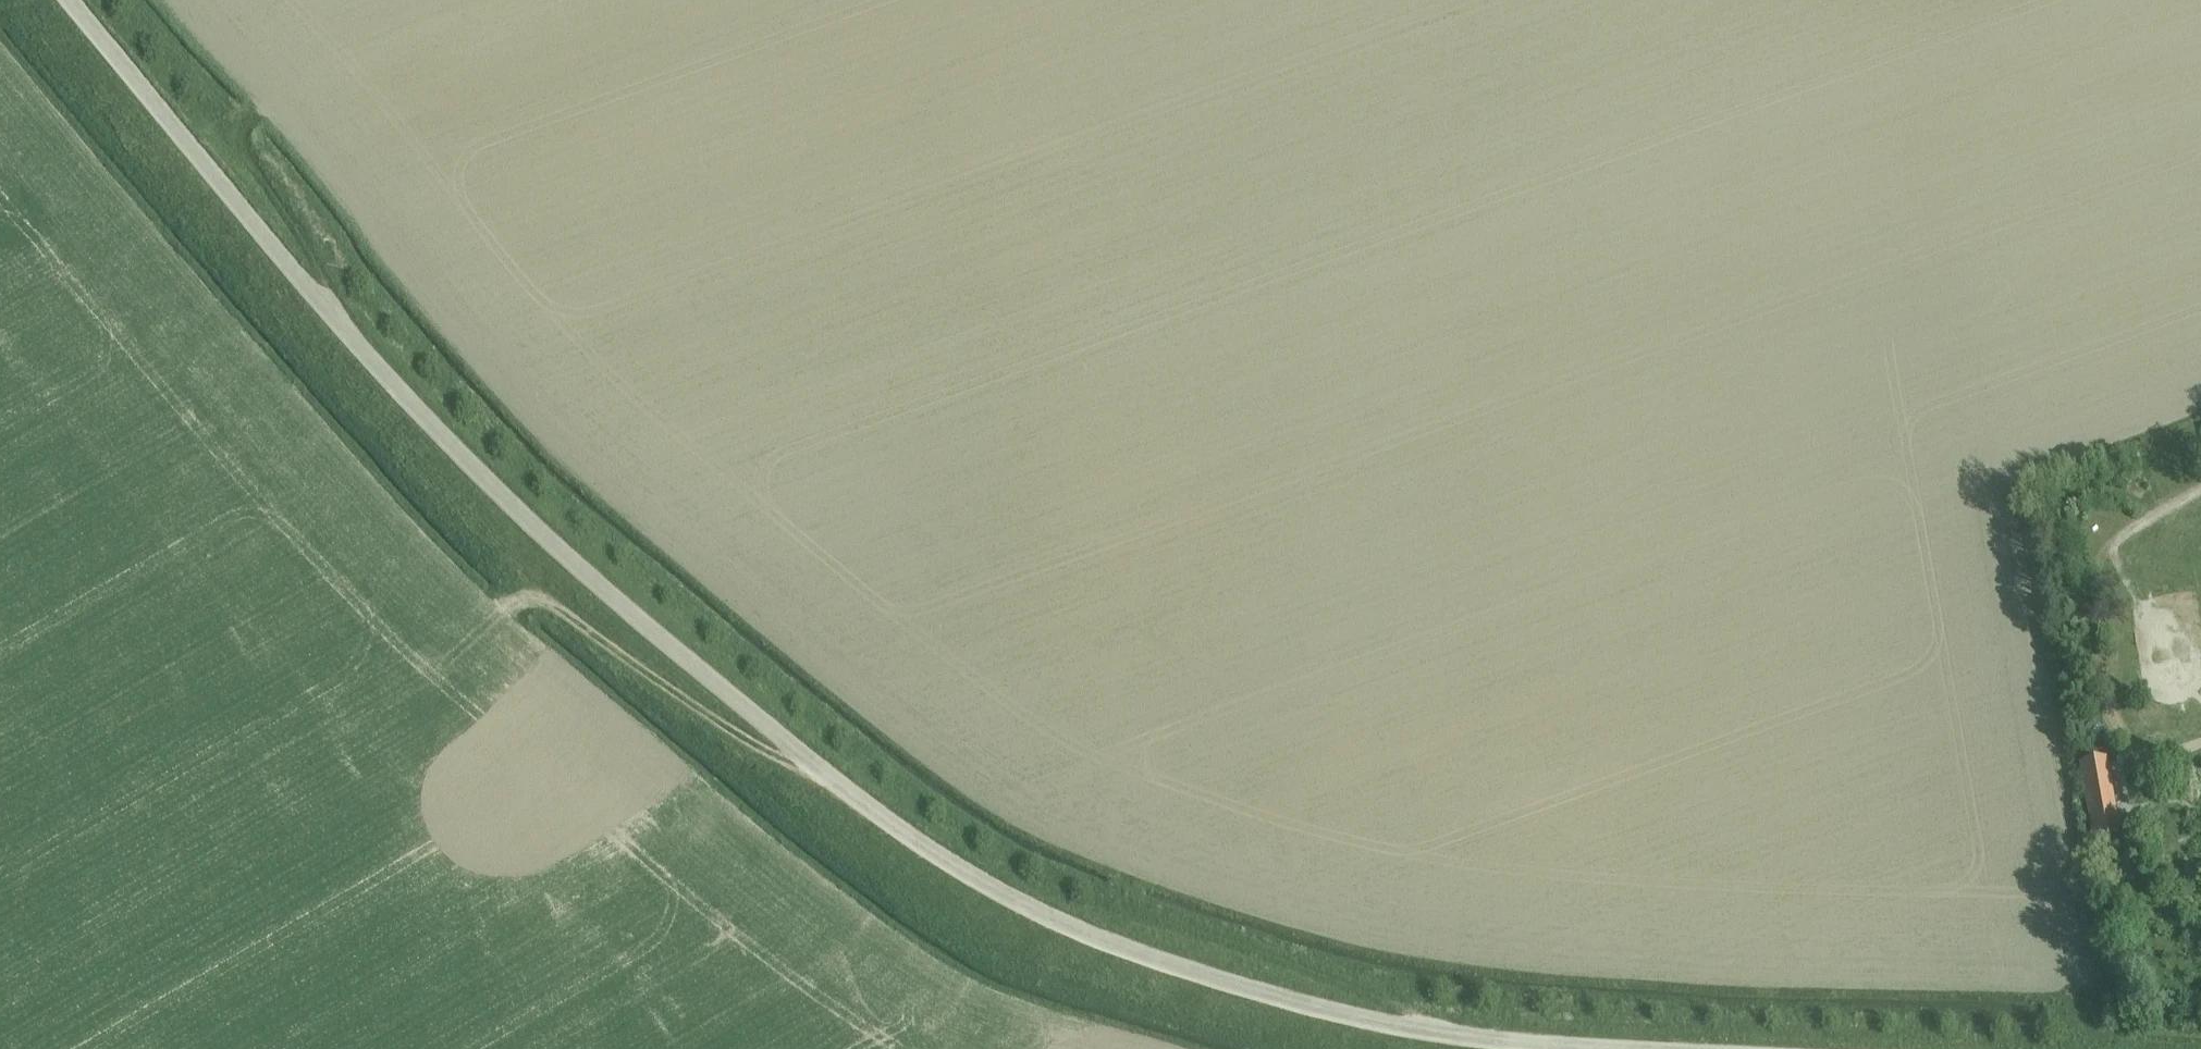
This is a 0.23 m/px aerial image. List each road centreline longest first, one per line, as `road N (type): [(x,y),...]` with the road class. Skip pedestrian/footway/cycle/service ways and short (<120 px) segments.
road 1 (unclassified): [(1694,1048),(1506,1039),(1348,1012),(1231,982),(999,891),(683,632),(417,375),(105,0)]

